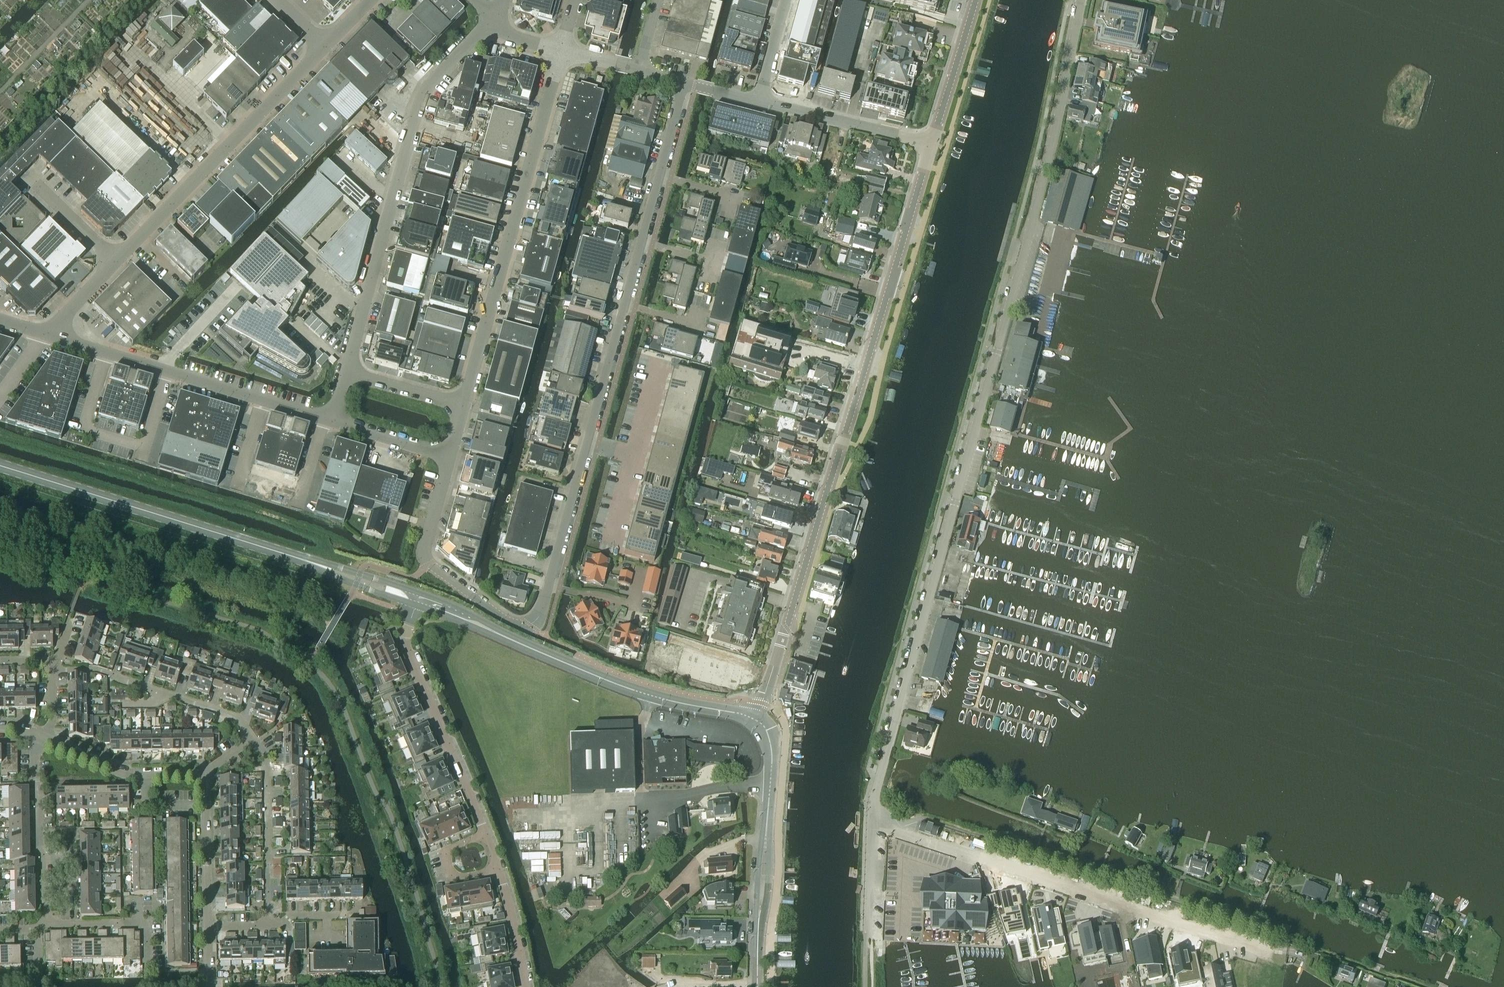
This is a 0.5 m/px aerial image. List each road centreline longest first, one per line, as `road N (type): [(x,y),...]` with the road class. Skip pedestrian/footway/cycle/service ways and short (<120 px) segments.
road 1 (residential): [(867,935),(878,784),(1044,168),(1078,0)]
road 2 (tertiary): [(753,719),(931,144)]
road 3 (secondary): [(418,601),(0,466)]
road 4 (unclassified): [(349,372),(433,80),(495,18)]
road 5 (residential): [(523,986),(521,945),(496,867),(405,648),(410,620)]
road 6 (unclassified): [(466,408),(561,50)]
road 7 (unclassified): [(534,622),(623,306)]
road 8 (unclassified): [(334,423),(45,333)]
road 9 (unclassified): [(116,260),(327,46)]
road 10 (secondary): [(472,620),(650,698),(753,719)]
road 11 (unclassified): [(534,622),(497,614),(425,556),(452,461)]
road 12 (residential): [(270,927),(267,768),(255,738)]
road 13 (residential): [(46,926),(36,739)]
road 14 (unclassified): [(931,144),(758,100)]
road 15 (residential): [(204,774),(125,775),(52,745)]
road 16 (residential): [(207,928),(204,774)]
road 17 (tertiary): [(931,144),(974,0)]
road 18 (residential): [(148,967),(147,924),(46,926)]
road 19 (secondary): [(763,841),(771,751),(753,719)]
road 20 (unclassified): [(452,461),(334,423)]
road 21 (unclassified): [(466,408),(349,372)]

